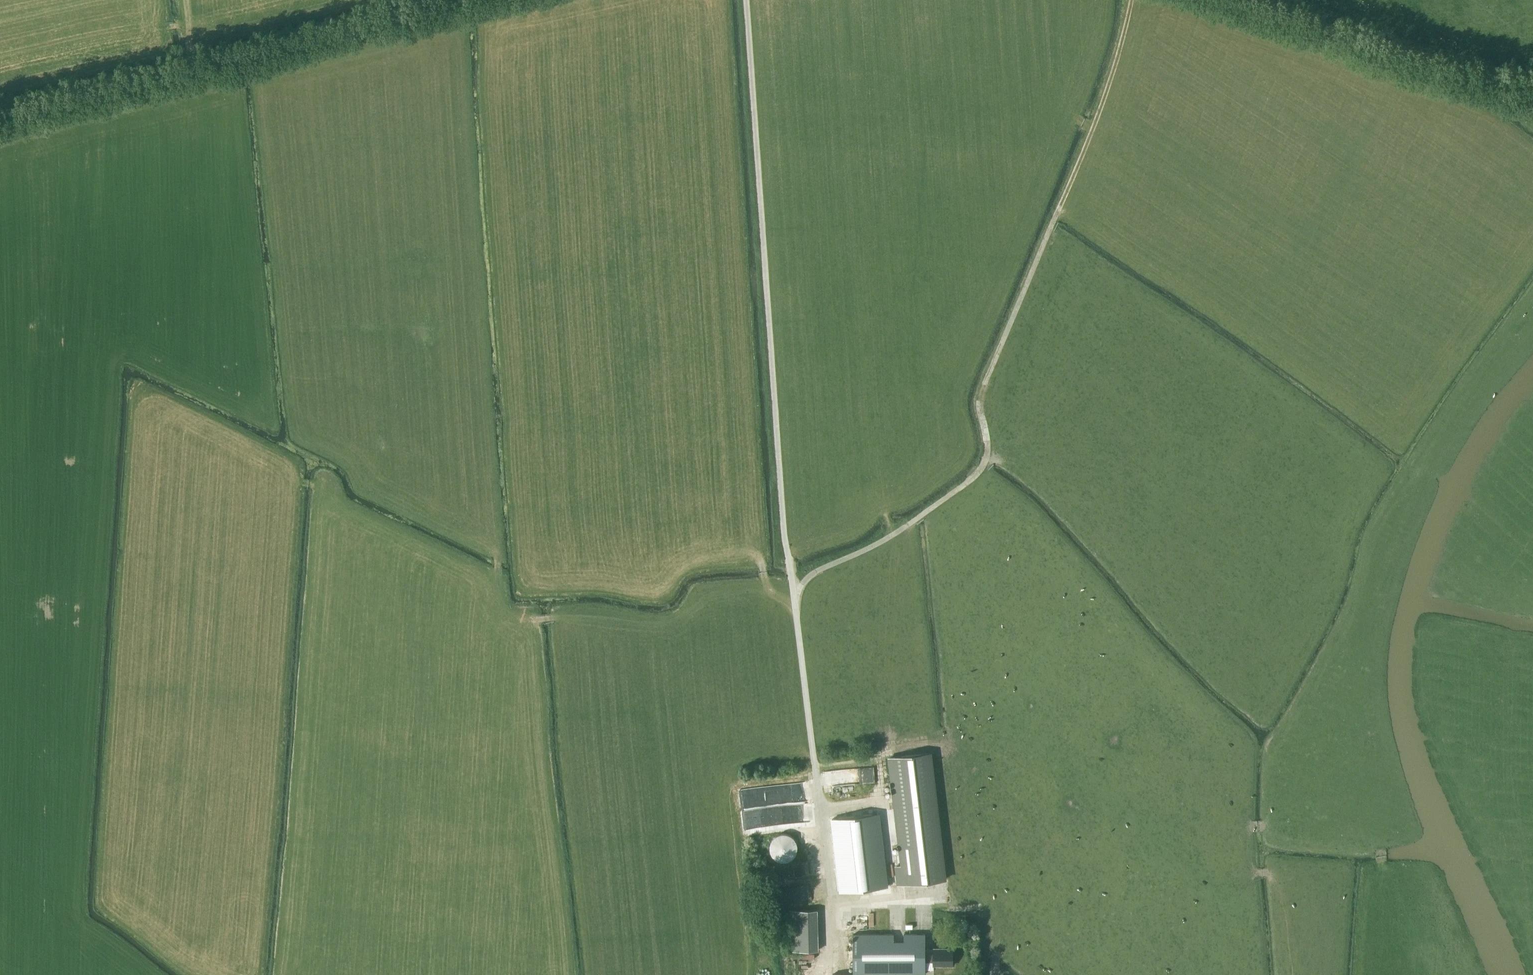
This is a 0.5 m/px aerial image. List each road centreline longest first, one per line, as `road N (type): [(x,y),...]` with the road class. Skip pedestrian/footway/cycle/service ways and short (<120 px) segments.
road 1 (tertiary): [(471,0),(0,115)]
road 2 (tertiary): [(1532,81),(1438,70),(1245,0)]

